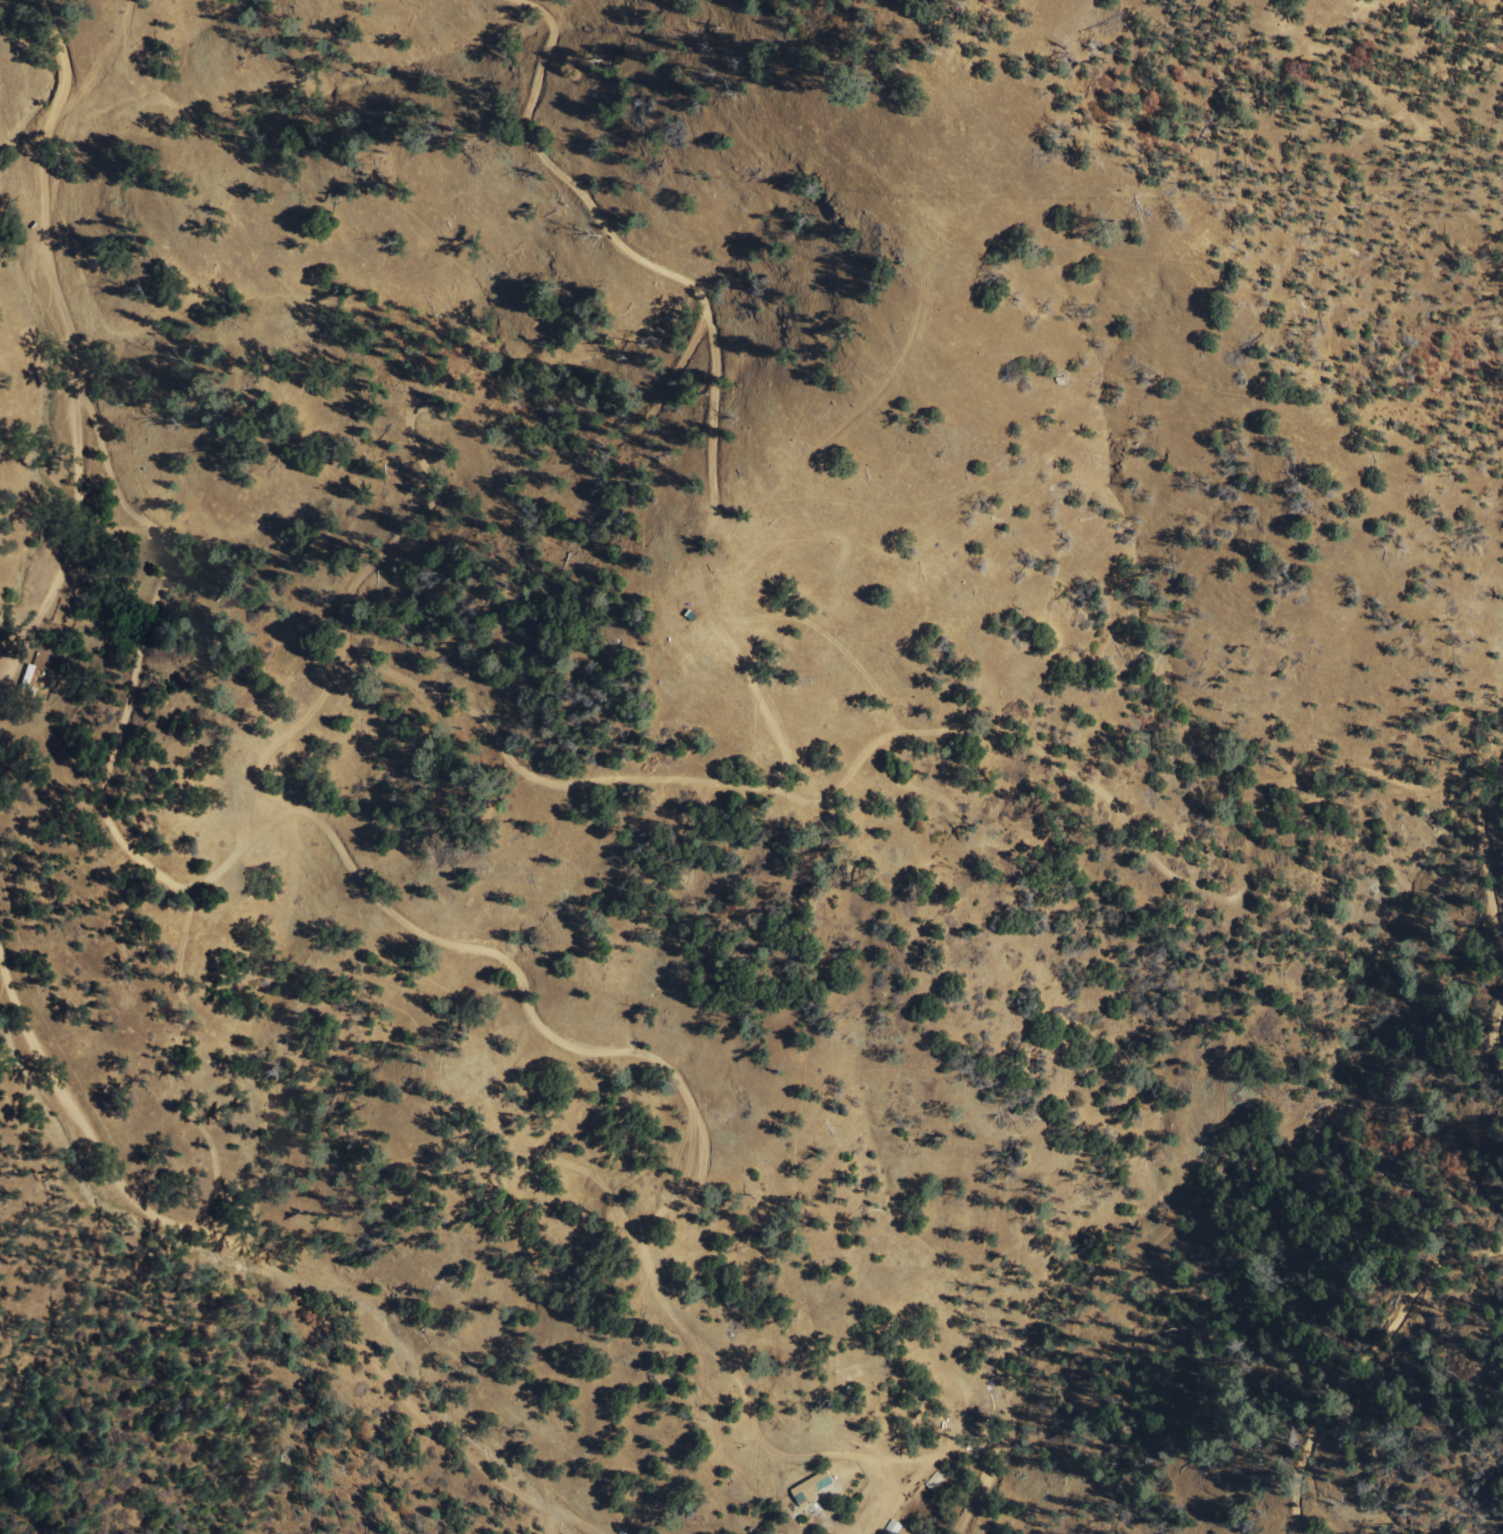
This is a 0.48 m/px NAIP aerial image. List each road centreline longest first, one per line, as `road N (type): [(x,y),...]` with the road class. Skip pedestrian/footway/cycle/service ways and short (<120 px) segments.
road 1 (residential): [(606,1533),(533,1484),(388,1322),(299,1268),(185,1224),(104,1176),(53,1098),(0,983)]
road 2 (residential): [(0,695),(71,510),(101,156),(81,0)]

